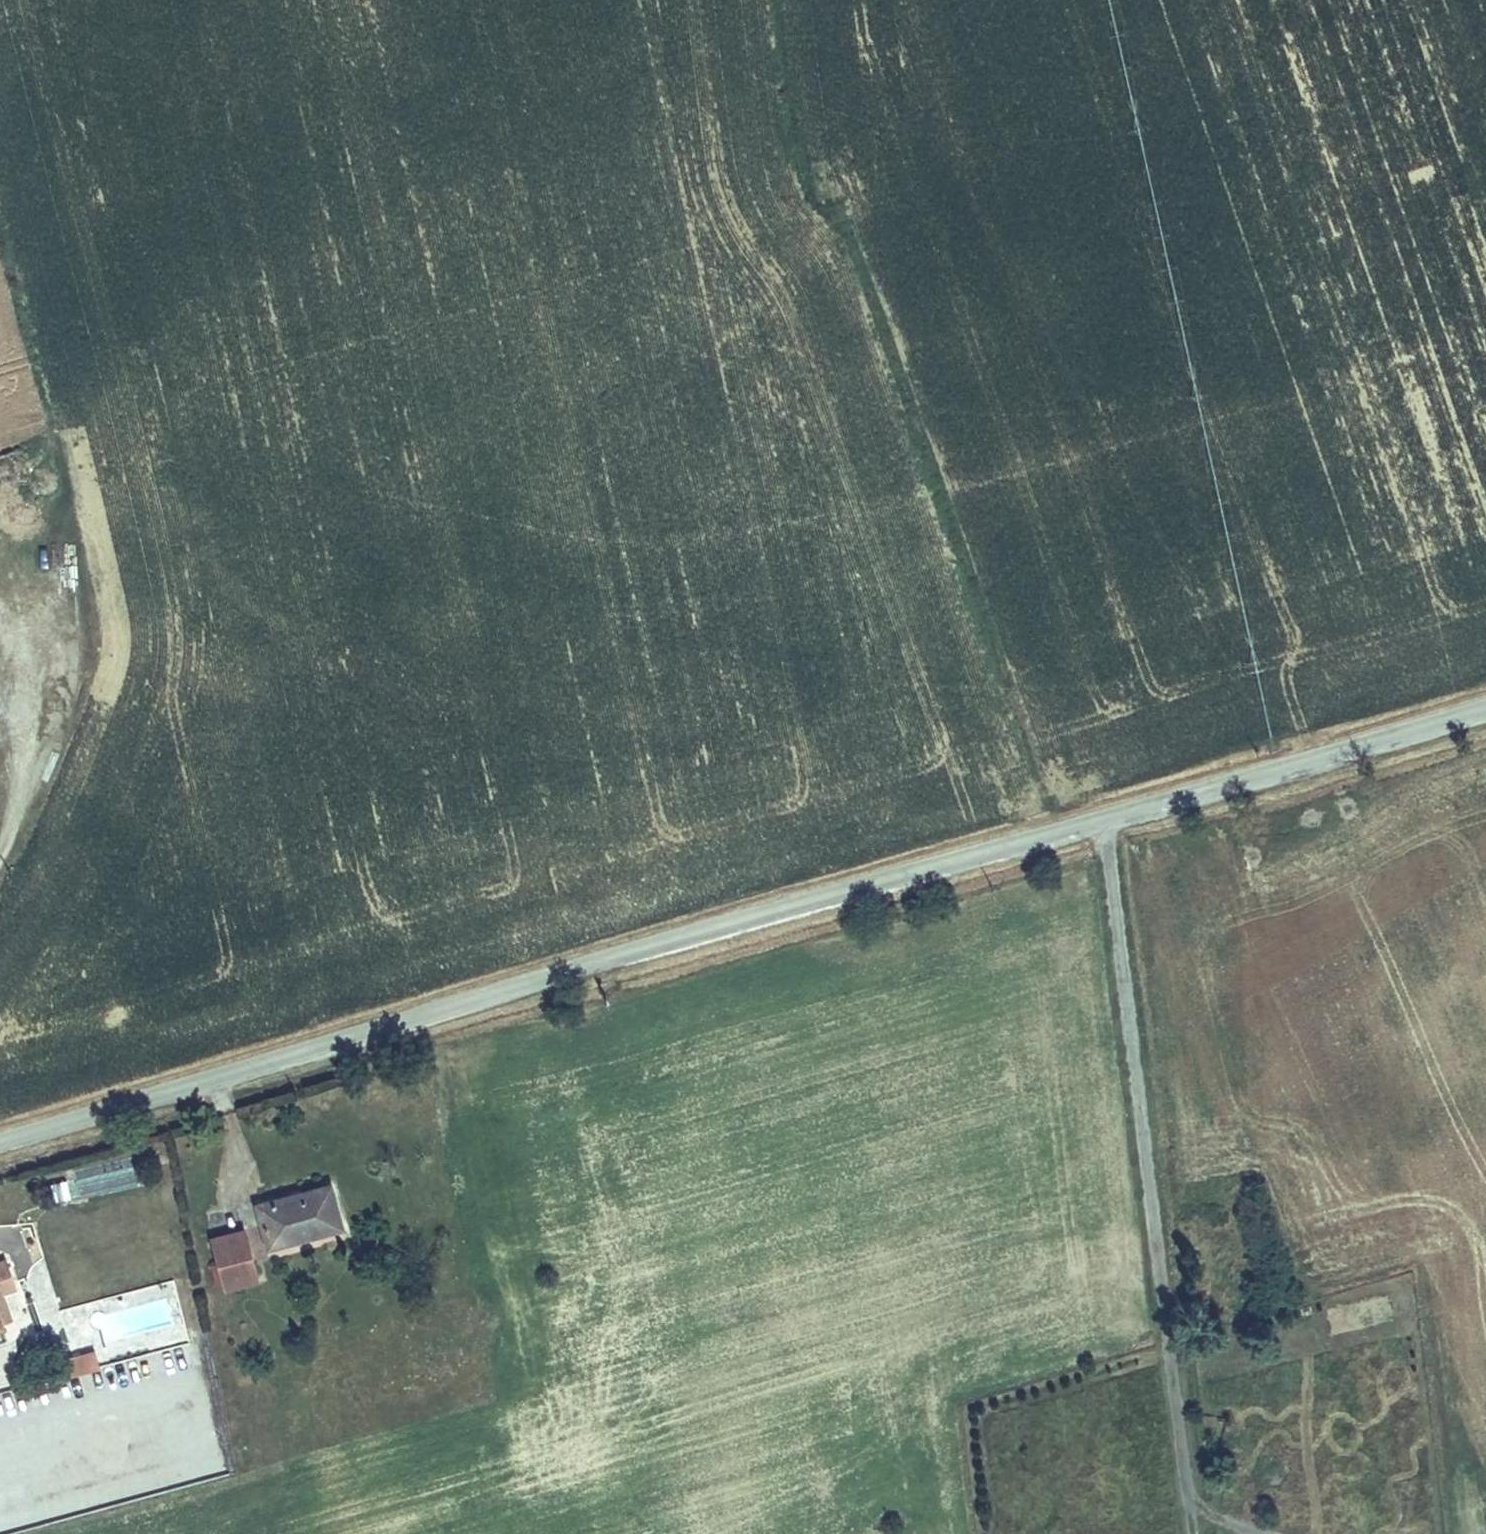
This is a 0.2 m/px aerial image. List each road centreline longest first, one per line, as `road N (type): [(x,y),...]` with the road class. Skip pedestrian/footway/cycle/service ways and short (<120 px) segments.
road 1 (unclassified): [(0,1137),(1485,701)]

